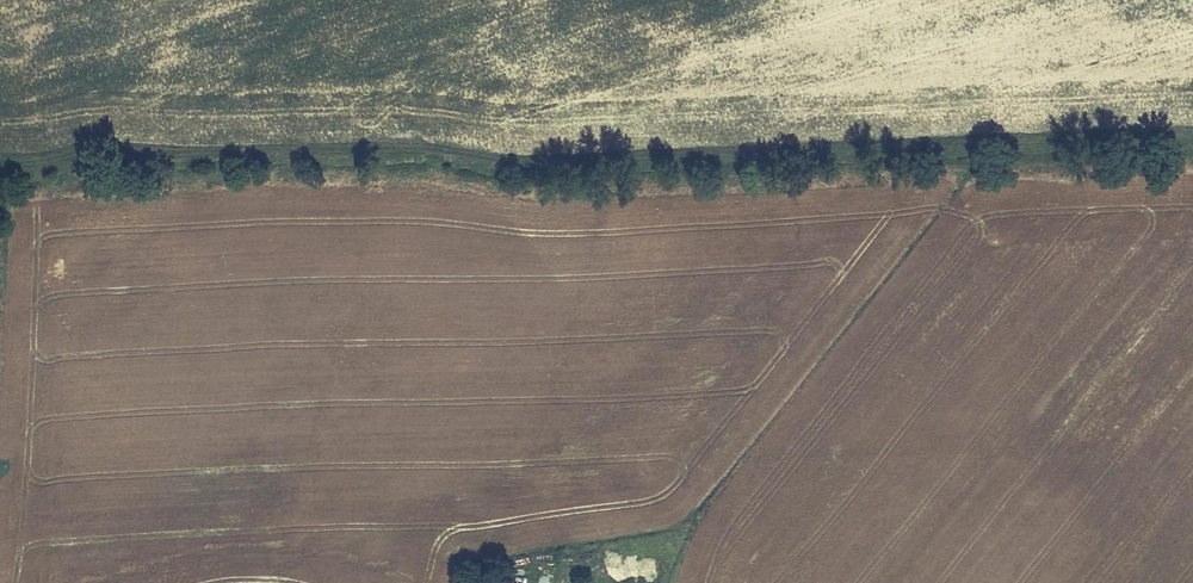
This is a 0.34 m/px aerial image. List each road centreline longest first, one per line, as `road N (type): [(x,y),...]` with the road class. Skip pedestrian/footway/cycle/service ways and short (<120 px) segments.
road 1 (track): [(0,156),(463,151),(540,164),(652,151),(1192,135)]

